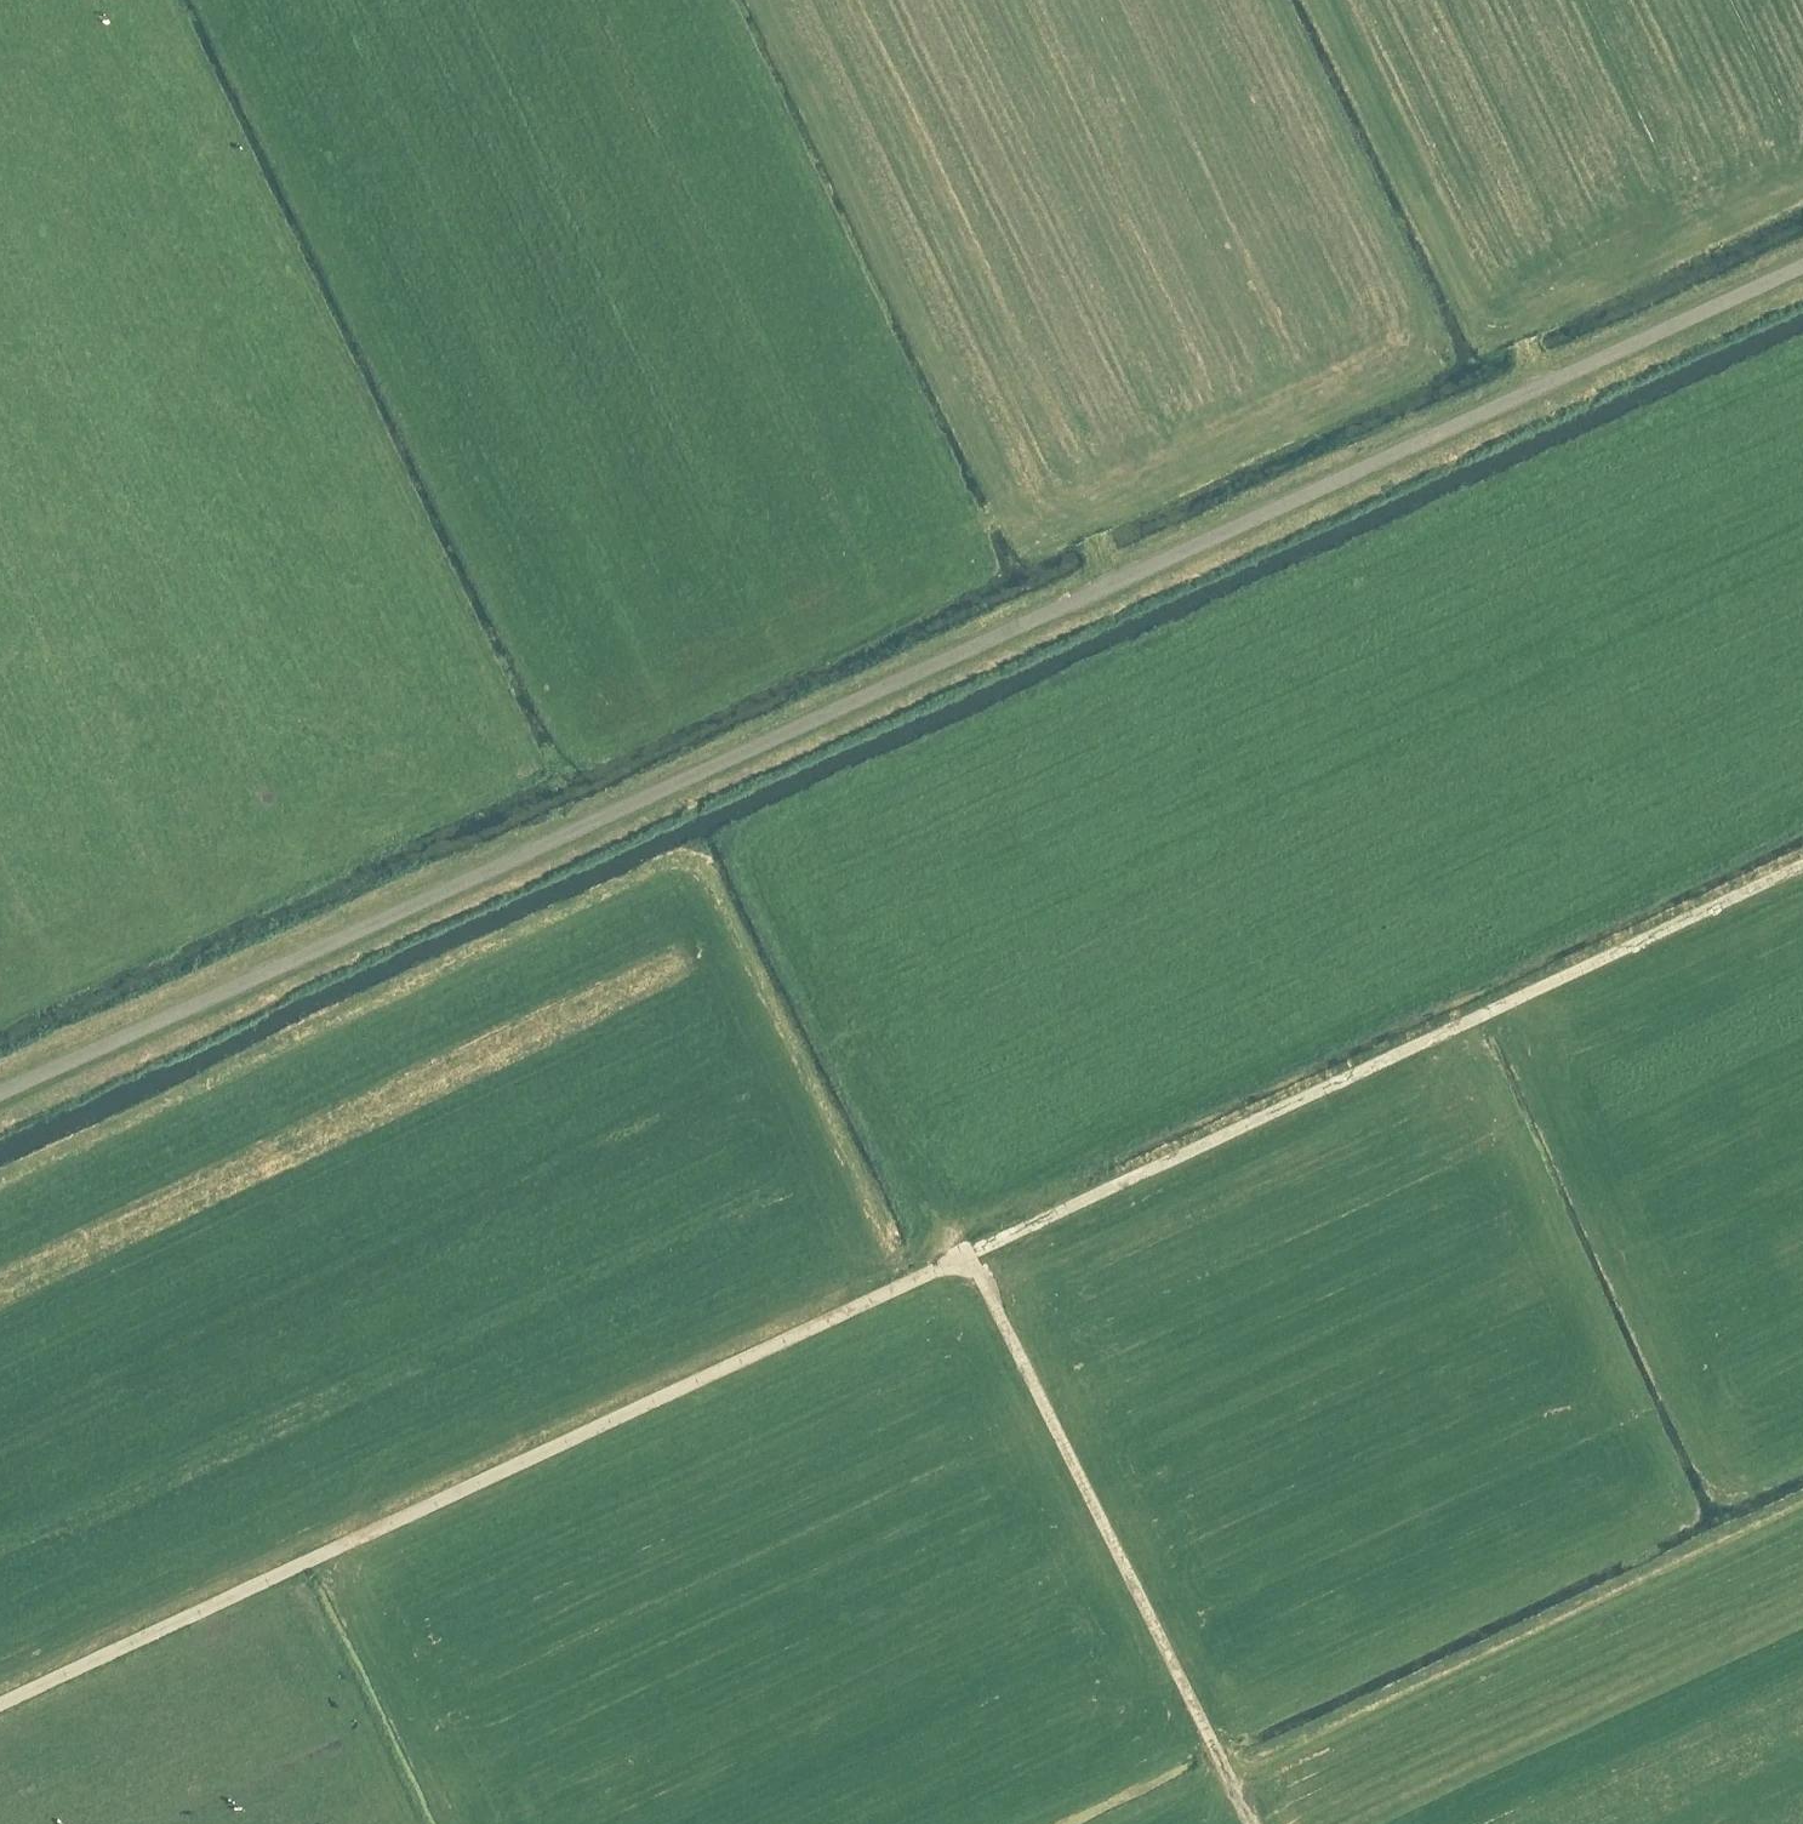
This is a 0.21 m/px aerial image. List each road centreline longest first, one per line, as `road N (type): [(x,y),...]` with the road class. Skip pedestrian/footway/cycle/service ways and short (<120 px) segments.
road 1 (unclassified): [(0,1092),(1802,267)]

